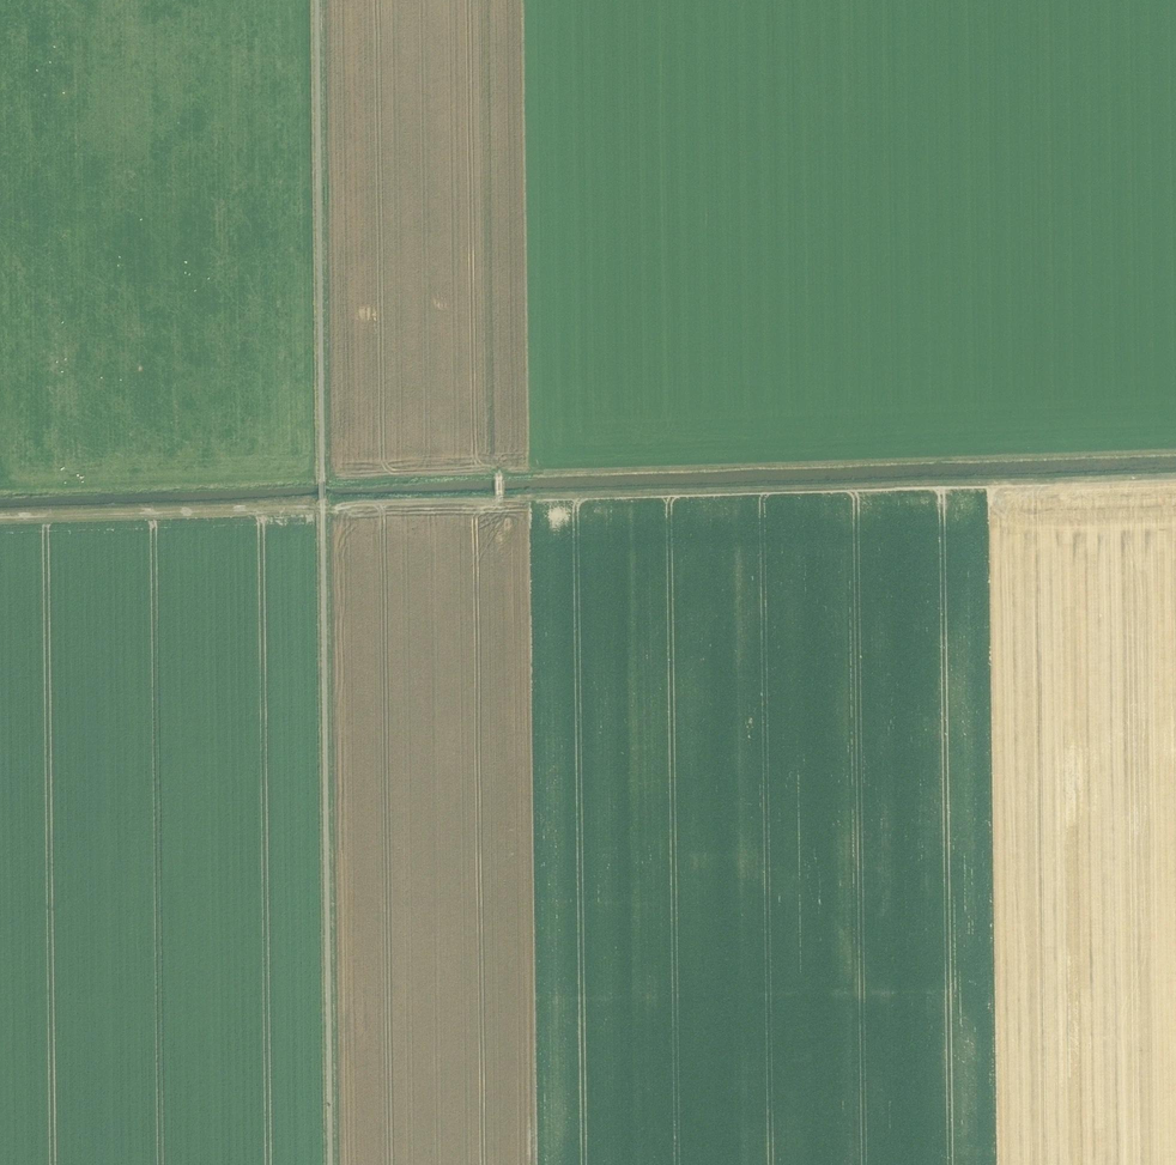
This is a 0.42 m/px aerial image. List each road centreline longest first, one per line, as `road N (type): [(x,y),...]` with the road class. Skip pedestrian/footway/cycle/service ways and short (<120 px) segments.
road 1 (track): [(323,506),(0,515)]

